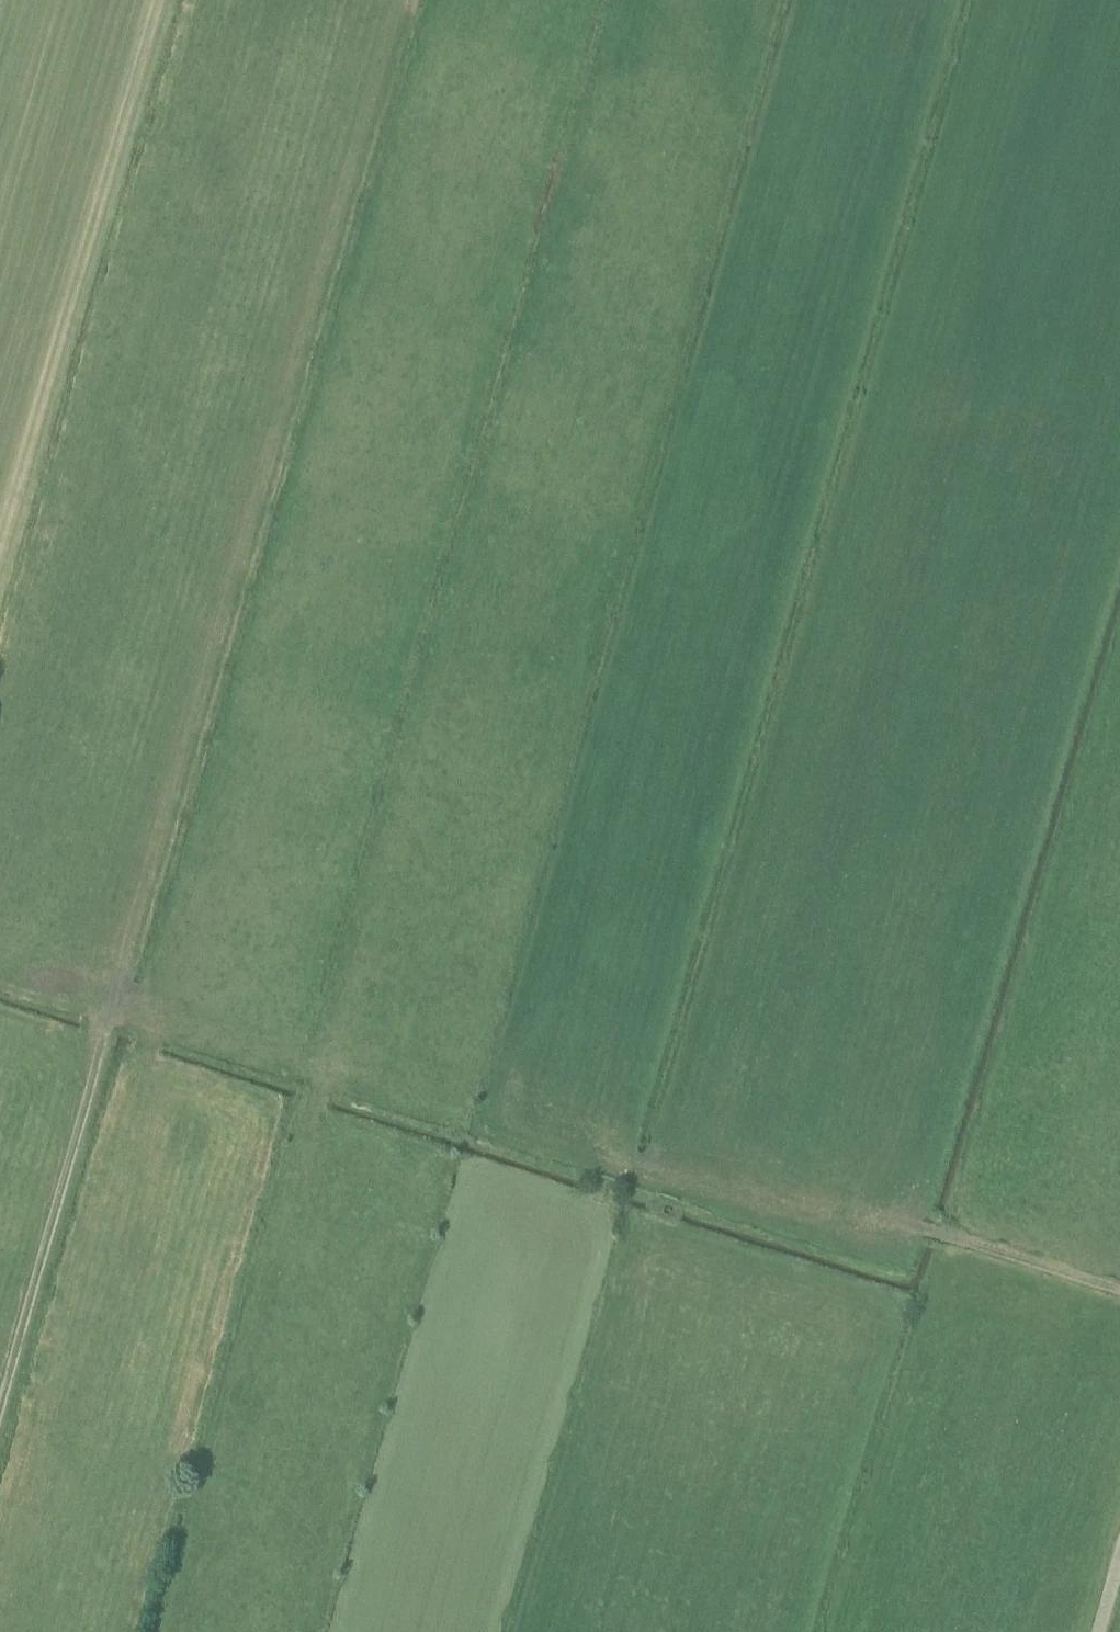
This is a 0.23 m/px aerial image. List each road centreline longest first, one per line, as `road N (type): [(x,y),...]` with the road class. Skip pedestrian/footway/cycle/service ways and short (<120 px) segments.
road 1 (track): [(0,1415),(106,1032)]

